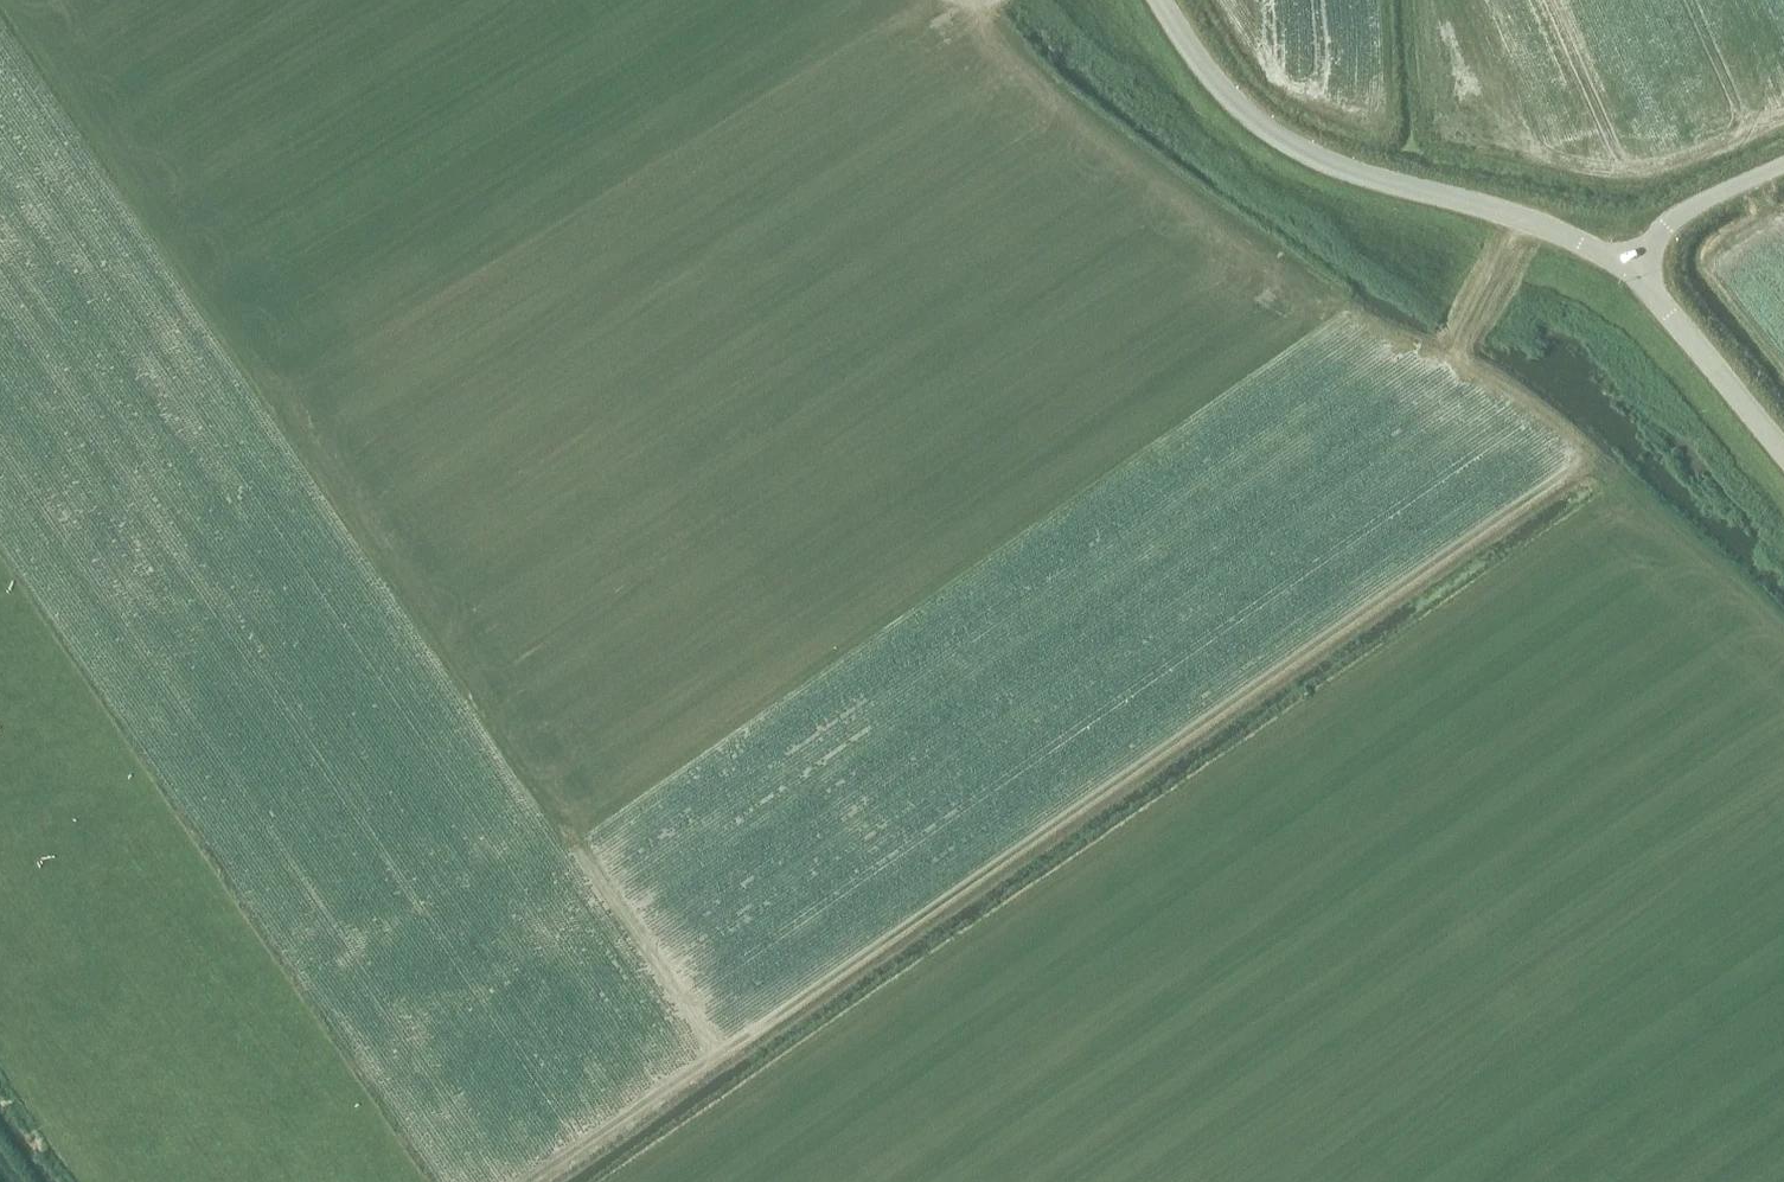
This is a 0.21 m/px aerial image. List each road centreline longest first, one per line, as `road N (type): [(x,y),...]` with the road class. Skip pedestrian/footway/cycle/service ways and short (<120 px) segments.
road 1 (tertiary): [(1624,264),(1551,230),(1296,150),(1215,85),(1159,0)]
road 2 (tertiary): [(1783,454),(1624,264)]
road 3 (unclassified): [(1624,264),(1697,205),(1783,164)]

